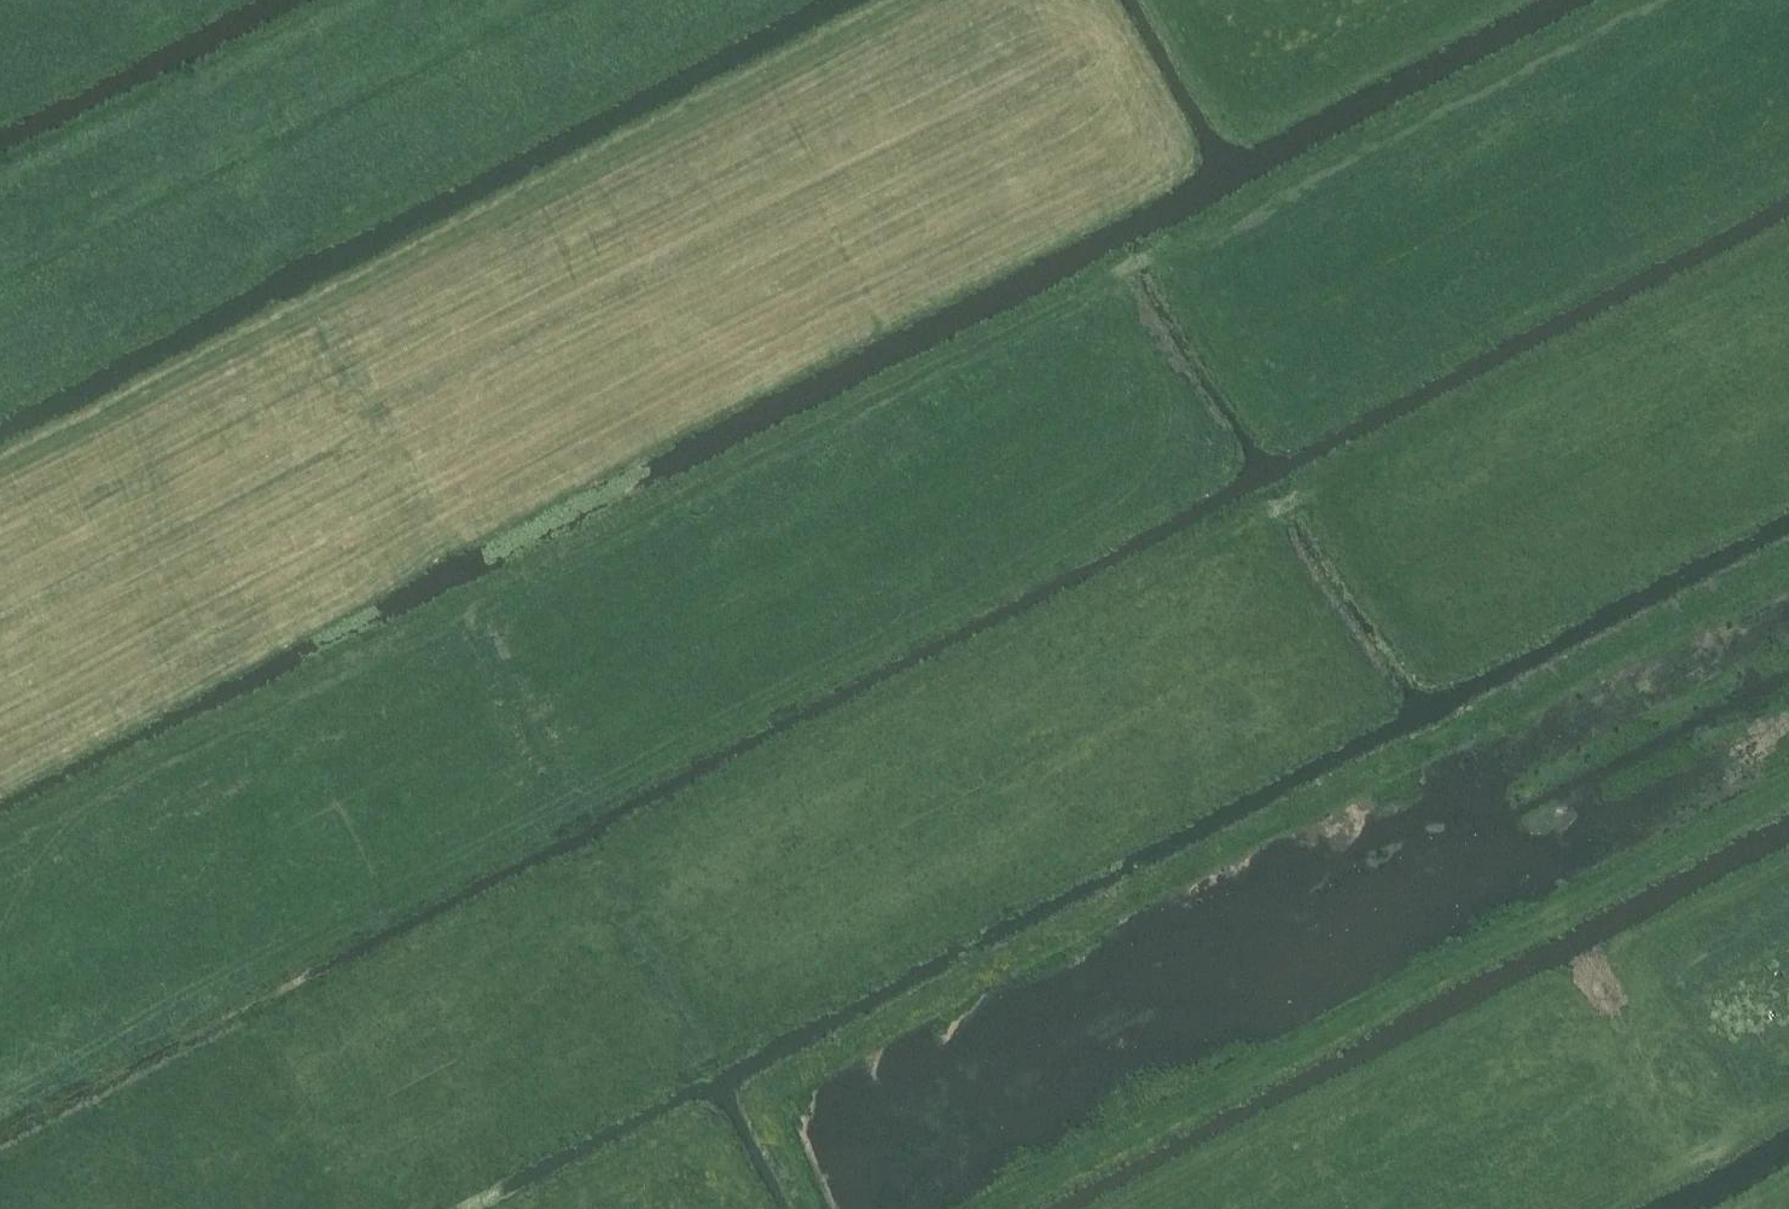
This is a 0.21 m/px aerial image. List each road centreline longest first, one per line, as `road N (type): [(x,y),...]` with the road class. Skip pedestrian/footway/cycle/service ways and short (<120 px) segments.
road 1 (track): [(371,0),(0,189)]

